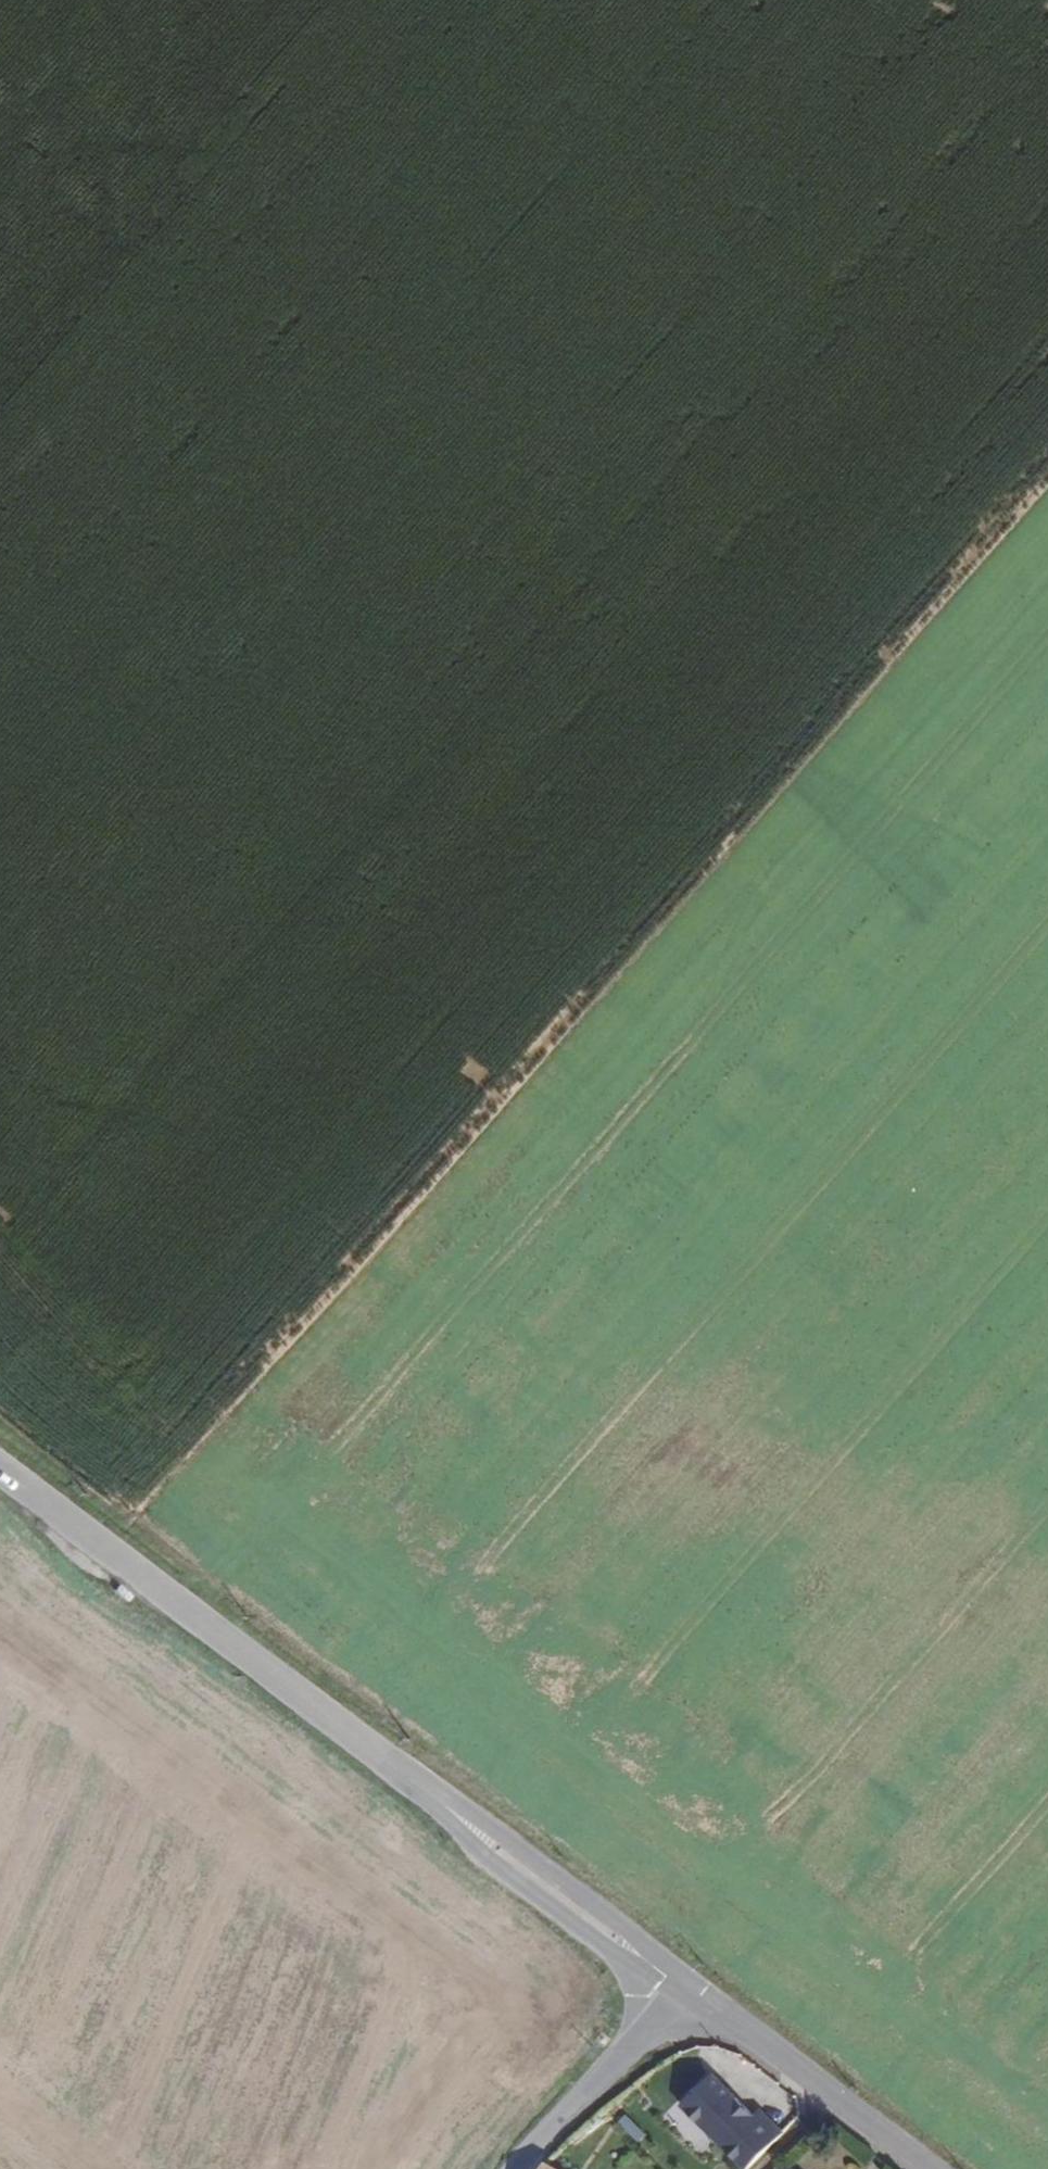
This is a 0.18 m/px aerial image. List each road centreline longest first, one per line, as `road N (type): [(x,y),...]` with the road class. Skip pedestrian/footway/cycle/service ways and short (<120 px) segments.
road 1 (tertiary): [(0,1470),(685,1992)]
road 2 (tertiary): [(685,1992),(923,2168)]
road 3 (residential): [(685,1992),(517,2168)]

